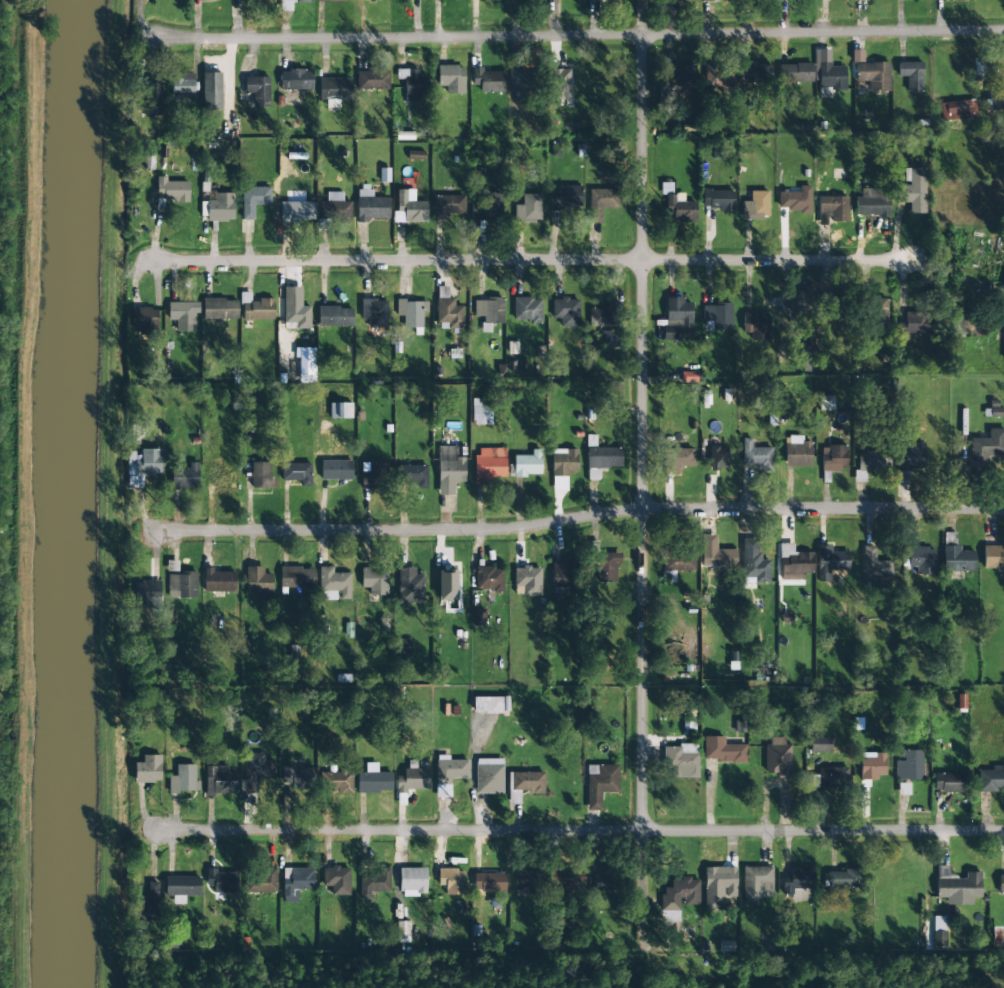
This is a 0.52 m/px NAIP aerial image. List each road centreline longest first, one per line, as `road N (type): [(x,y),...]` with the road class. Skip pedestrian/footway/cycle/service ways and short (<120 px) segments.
road 1 (residential): [(652,937),(642,831),(643,0)]
road 2 (residential): [(1003,509),(642,512),(511,529),(158,531)]
road 3 (residential): [(1003,31),(158,38)]
road 4 (residential): [(1003,831),(160,830)]
road 5 (residential): [(907,262),(157,261)]

